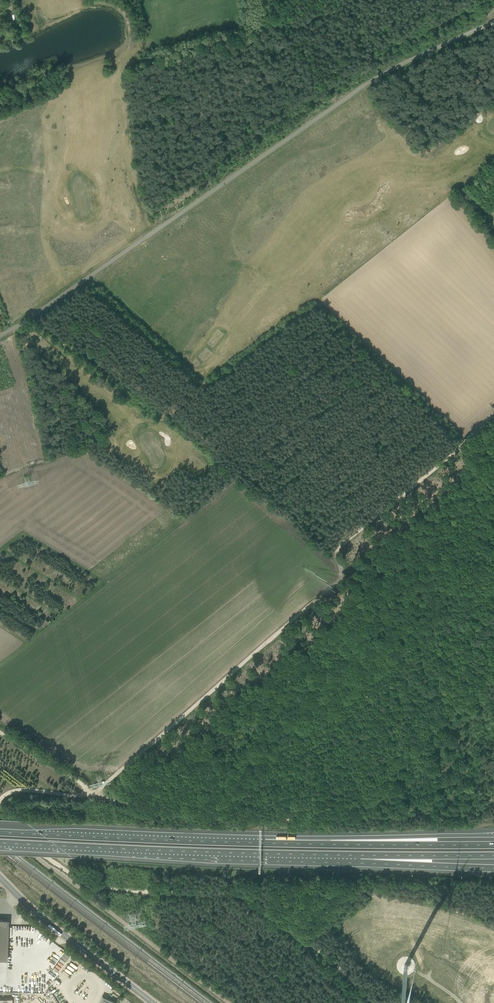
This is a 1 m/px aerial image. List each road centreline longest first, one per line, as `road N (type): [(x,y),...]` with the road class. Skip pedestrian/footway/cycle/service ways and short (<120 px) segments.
road 1 (track): [(493,417),(336,551),(343,576),(98,794)]
road 2 (track): [(373,1002),(313,945),(248,901),(79,880),(0,823)]
road 3 (motorway): [(0,843),(362,858)]
road 4 (track): [(0,551),(23,533),(106,582),(0,667)]
road 5 (motorway): [(248,843),(0,832)]
road 6 (motorway): [(493,834),(248,843)]
road 7 (motorway): [(493,845),(248,843)]
road 8 (tertiary): [(156,1002),(0,879)]
road 9 (motorway): [(362,858),(493,868)]
road 10 (motorway): [(362,858),(493,856)]

